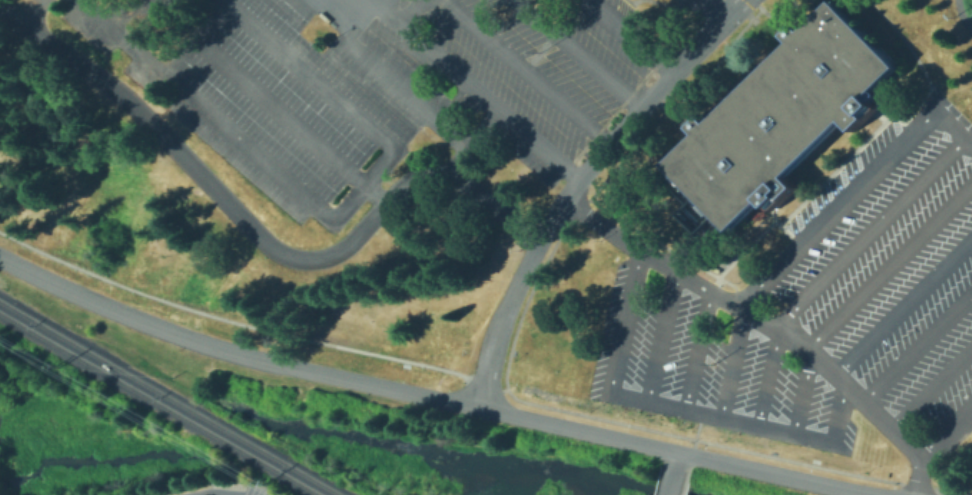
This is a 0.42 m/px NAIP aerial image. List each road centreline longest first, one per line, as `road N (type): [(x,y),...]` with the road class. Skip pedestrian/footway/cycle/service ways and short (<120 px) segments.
road 1 (tertiary): [(866,494),(205,345),(0,258)]
road 2 (residential): [(539,245),(450,173),(435,171),(418,175),(331,256),(279,254),(118,89),(0,2)]
road 3 (residential): [(482,411),(496,335),(556,215),(749,0)]

